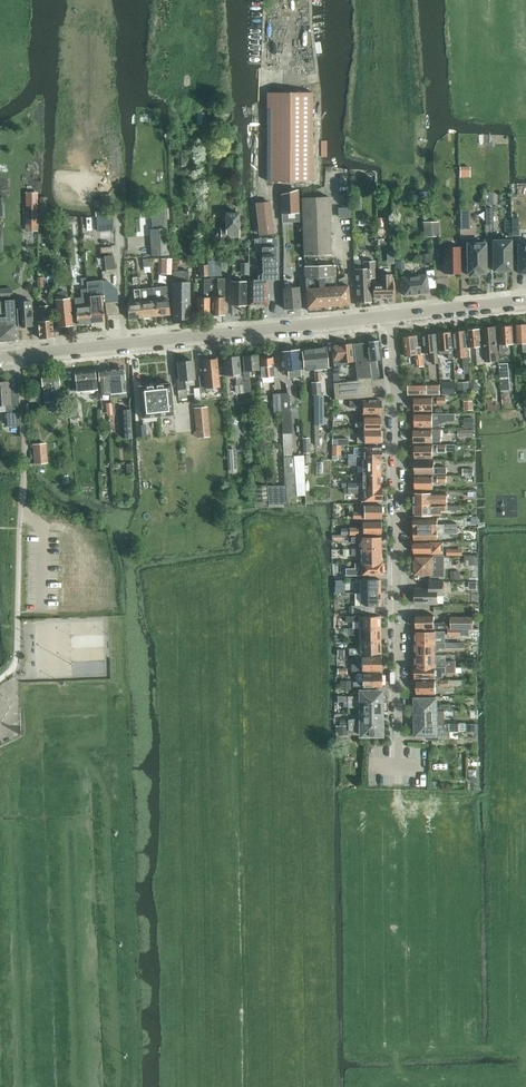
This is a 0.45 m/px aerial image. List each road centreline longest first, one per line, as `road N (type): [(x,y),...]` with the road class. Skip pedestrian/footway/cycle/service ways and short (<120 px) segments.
road 1 (unclassified): [(399,770),(397,392),(389,319)]
road 2 (tertiary): [(0,359),(389,319)]
road 3 (track): [(454,1077),(396,1076),(399,770)]
road 4 (tertiary): [(389,319),(525,302)]

